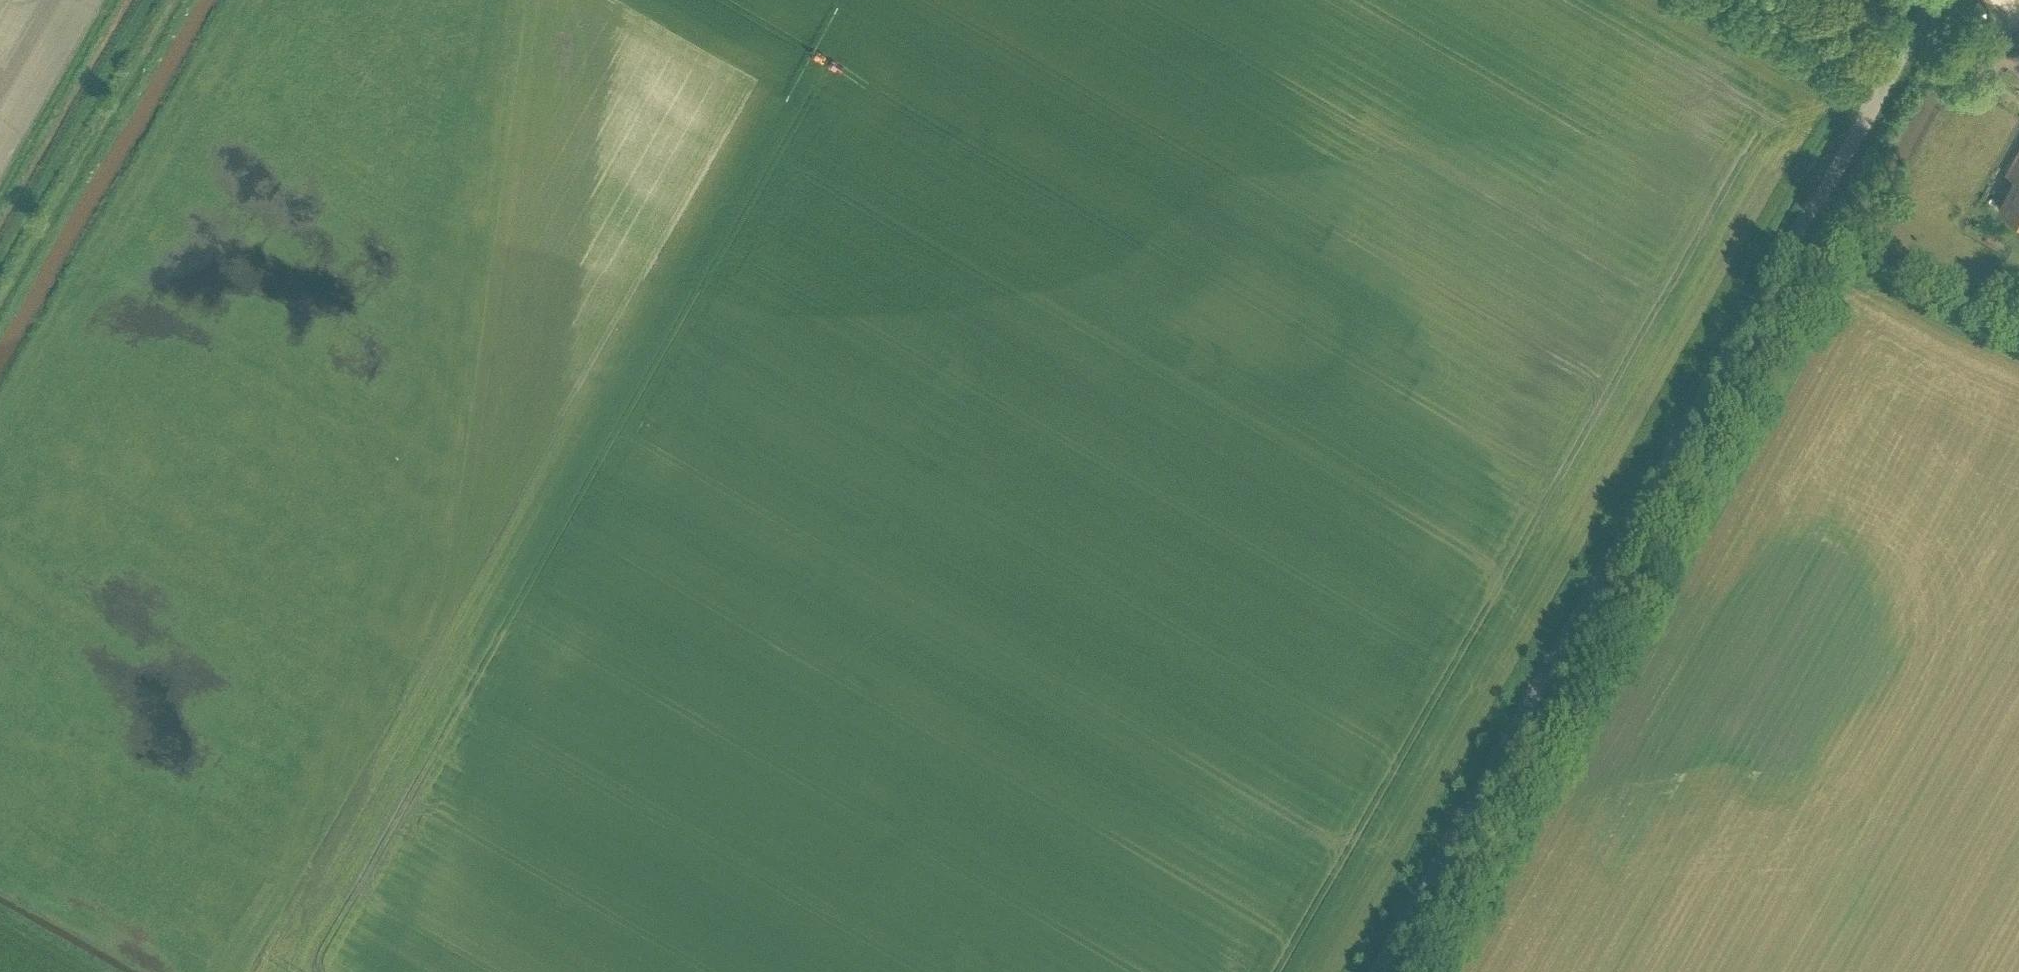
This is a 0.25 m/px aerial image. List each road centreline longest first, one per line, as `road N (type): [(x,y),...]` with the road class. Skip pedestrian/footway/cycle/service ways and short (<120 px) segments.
road 1 (residential): [(1379,971),(1933,0)]
road 2 (track): [(0,875),(169,971)]
road 3 (track): [(1728,0),(1882,88)]

